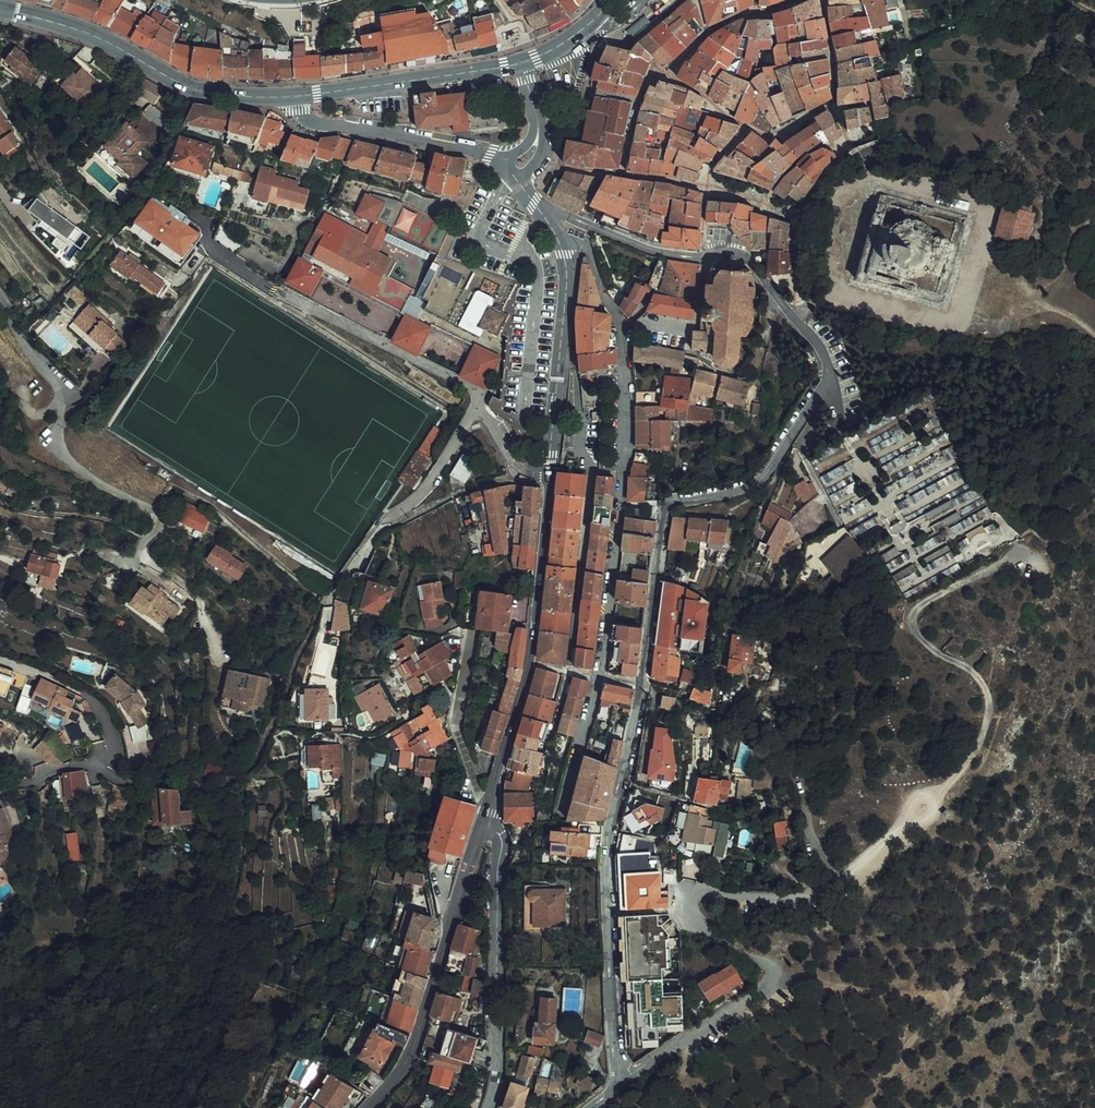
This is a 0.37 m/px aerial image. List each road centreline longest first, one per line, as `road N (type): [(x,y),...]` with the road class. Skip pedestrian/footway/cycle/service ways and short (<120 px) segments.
road 1 (residential): [(623,1080),(607,847),(666,508),(757,483),(785,451),(829,370),(815,340),(741,254),(654,249),(556,213),(544,216)]
road 2 (tertiary): [(484,823),(532,663),(552,472),(569,278),(562,243),(544,216)]
road 3 (residential): [(623,1080),(775,975),(695,919),(685,895),(797,895),(839,877)]
road 4 (secondary): [(294,97),(200,91),(83,30),(0,10)]
road 5 (tertiary): [(365,1107),(415,1041),(484,823)]
road 6 (residential): [(485,1107),(495,1069),(503,841),(484,823)]
road 7 (track): [(883,1085),(945,1003),(942,995),(775,975)]
road 8 (secondary): [(521,63),(294,97)]
road 9 (tertiary): [(505,164),(317,122),(298,110),(294,97)]
road 10 (residential): [(145,782),(88,765),(0,786)]
road 11 (track): [(1094,338),(972,261)]

